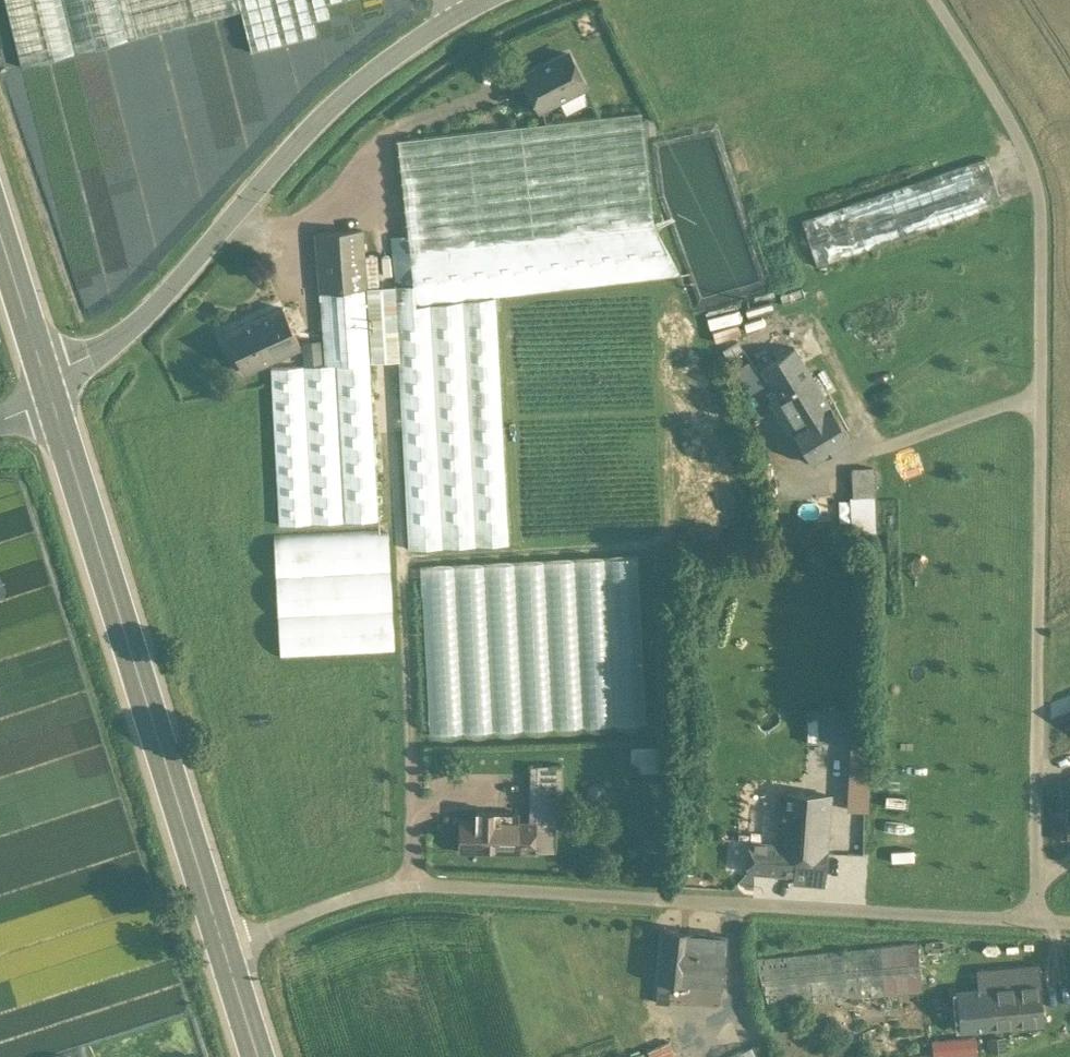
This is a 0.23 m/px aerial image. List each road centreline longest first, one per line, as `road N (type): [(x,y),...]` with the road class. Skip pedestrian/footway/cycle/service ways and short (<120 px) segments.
road 1 (secondary): [(50,392),(255,1056)]
road 2 (tertiary): [(455,14),(315,123),(128,329),(50,392)]
road 3 (secondary): [(0,233),(50,392)]

